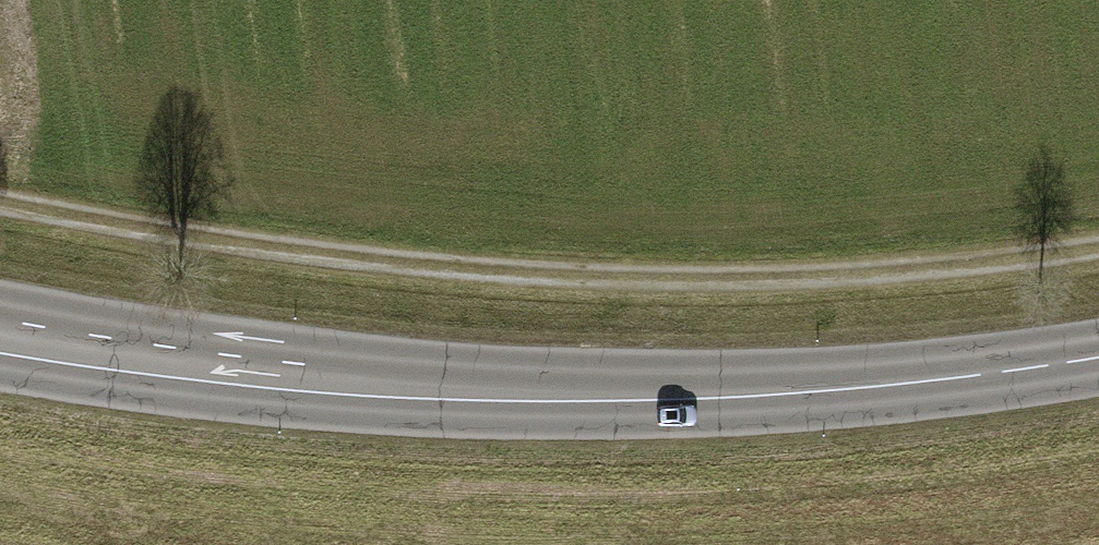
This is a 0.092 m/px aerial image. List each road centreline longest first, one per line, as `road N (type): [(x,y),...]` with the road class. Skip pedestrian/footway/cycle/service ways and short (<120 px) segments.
road 1 (track): [(0,204),(319,256),(677,293),(924,272),(1098,245)]
road 2 (tertiary): [(1098,358),(674,399),(315,386),(0,337)]

